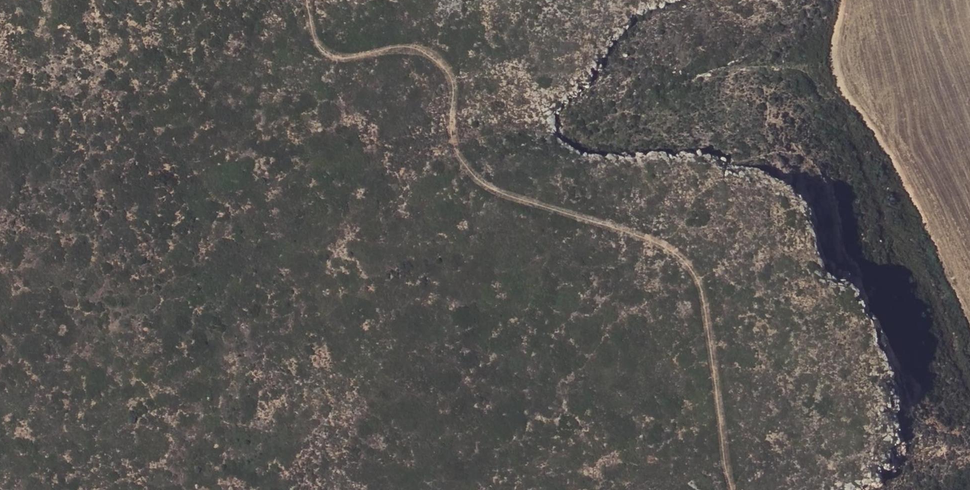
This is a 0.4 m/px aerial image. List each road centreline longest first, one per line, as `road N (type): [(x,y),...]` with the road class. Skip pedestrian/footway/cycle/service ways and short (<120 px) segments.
road 1 (track): [(306,0),(319,45),(336,55),(391,46),(428,50),(455,74),(463,141),(499,186),(689,265),(704,292),(733,489)]

